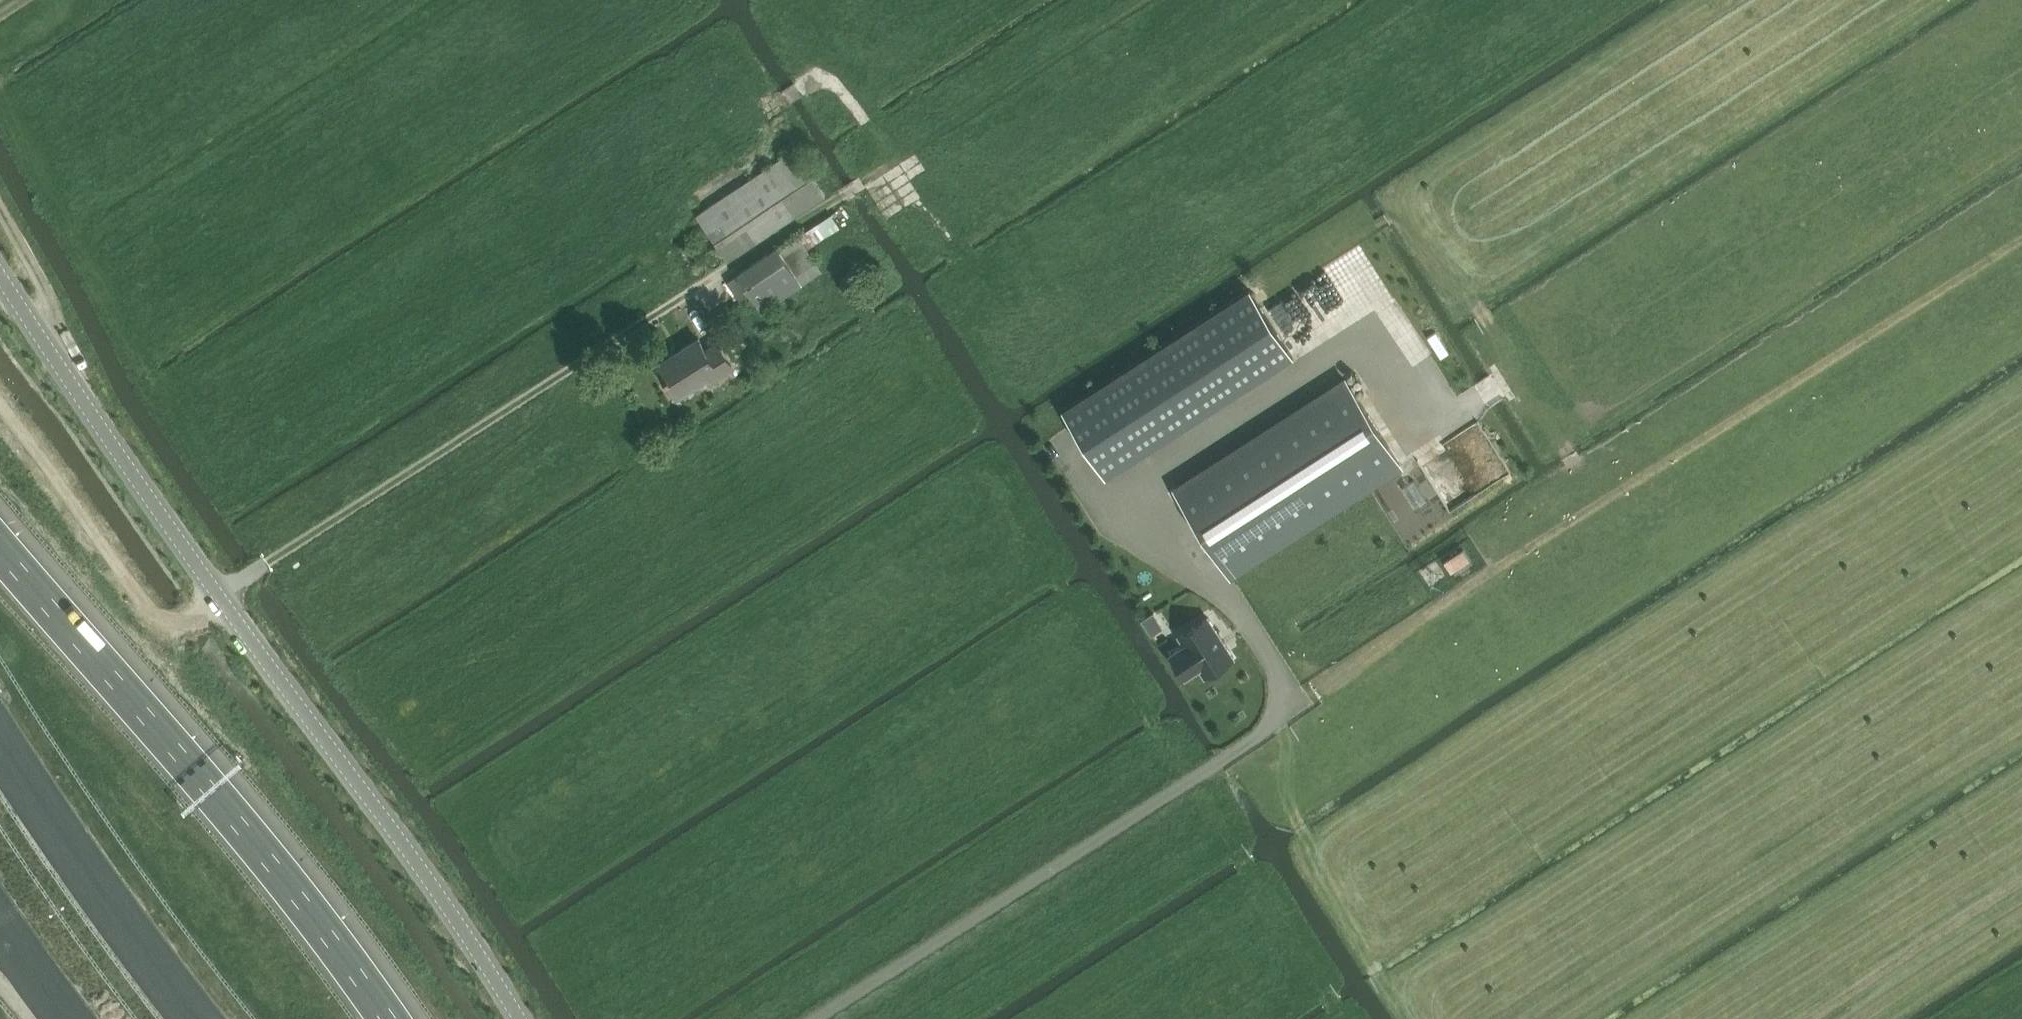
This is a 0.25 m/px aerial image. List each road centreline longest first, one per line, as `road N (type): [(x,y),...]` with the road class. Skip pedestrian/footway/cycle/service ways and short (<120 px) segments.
road 1 (tertiary): [(519,1018),(0,275)]
road 2 (track): [(1302,706),(1561,527),(2021,242)]
road 3 (motorway): [(391,1018),(285,873),(0,543)]
road 4 (motorway): [(195,1018),(0,743)]
road 5 (track): [(1804,1018),(2021,876)]

